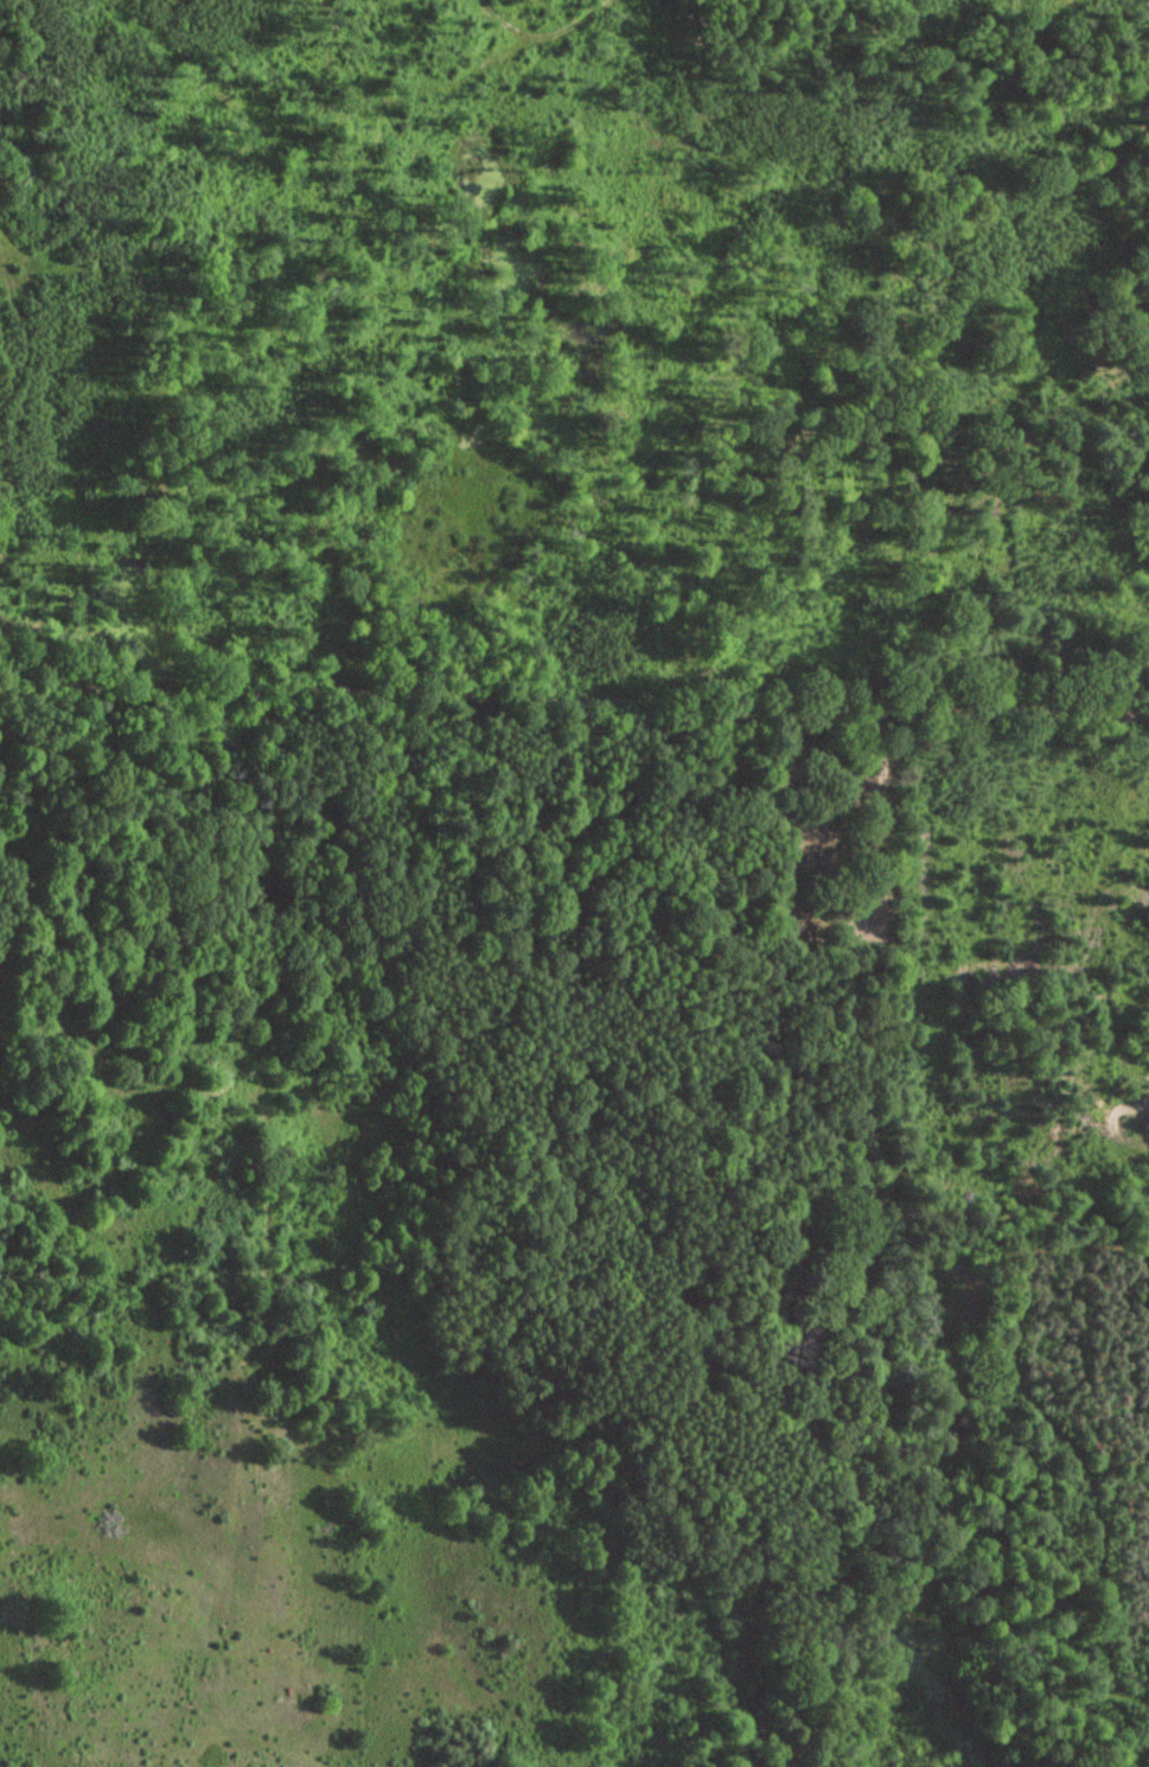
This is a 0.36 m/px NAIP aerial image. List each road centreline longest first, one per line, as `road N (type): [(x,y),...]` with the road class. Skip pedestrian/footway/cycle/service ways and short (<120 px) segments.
road 1 (track): [(0,672),(1148,717)]

